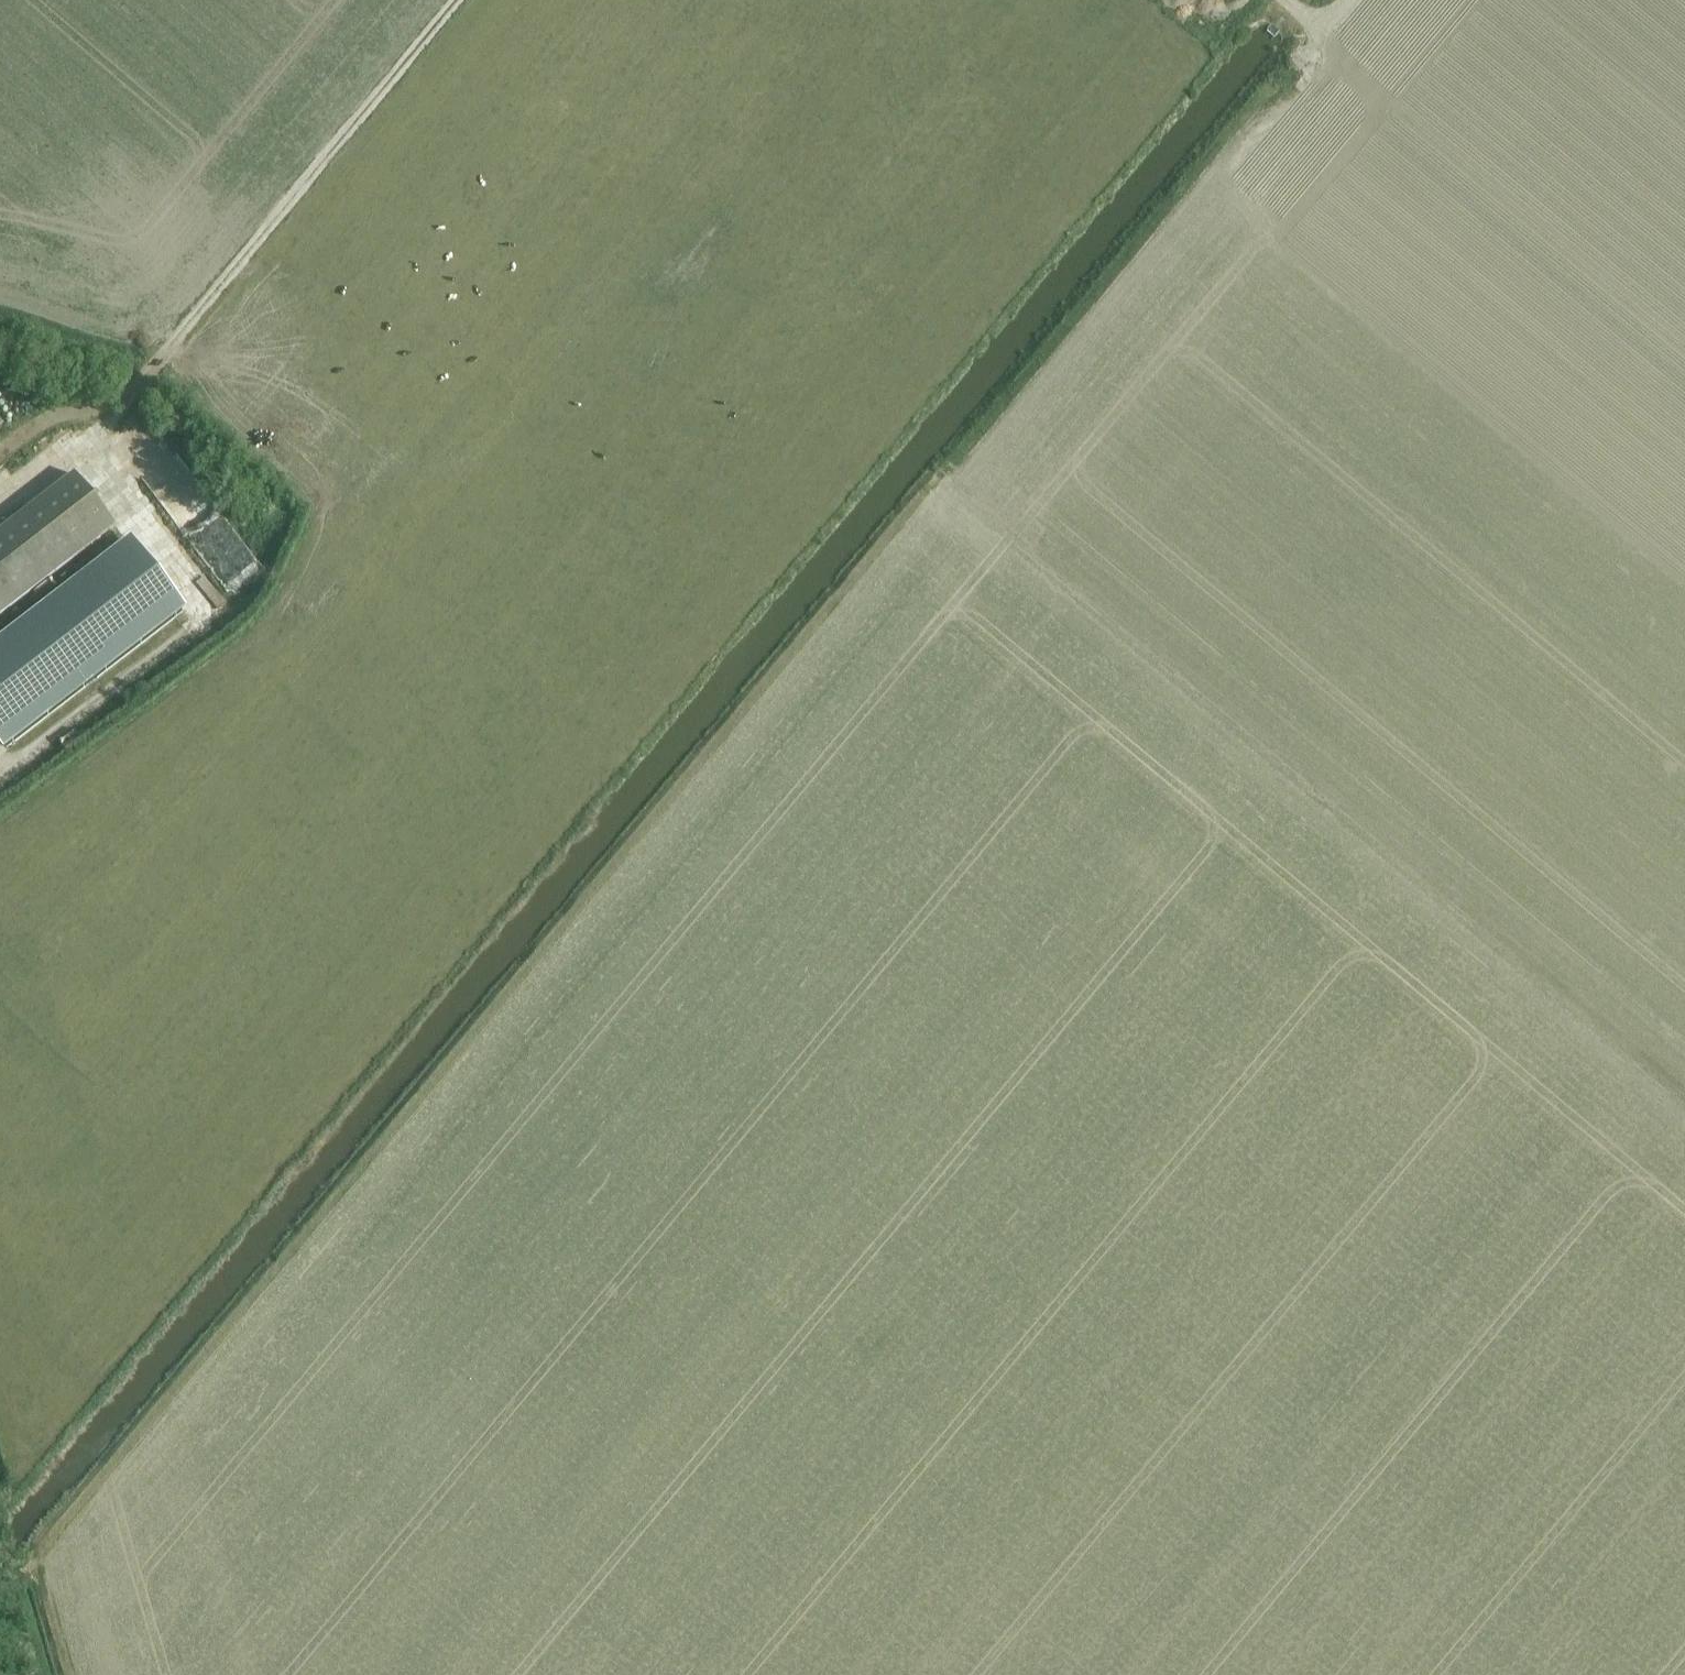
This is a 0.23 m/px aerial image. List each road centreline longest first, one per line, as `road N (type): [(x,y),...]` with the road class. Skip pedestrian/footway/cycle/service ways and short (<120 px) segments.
road 1 (track): [(457,0),(117,403)]
road 2 (track): [(76,1674),(46,1568),(0,1581)]

